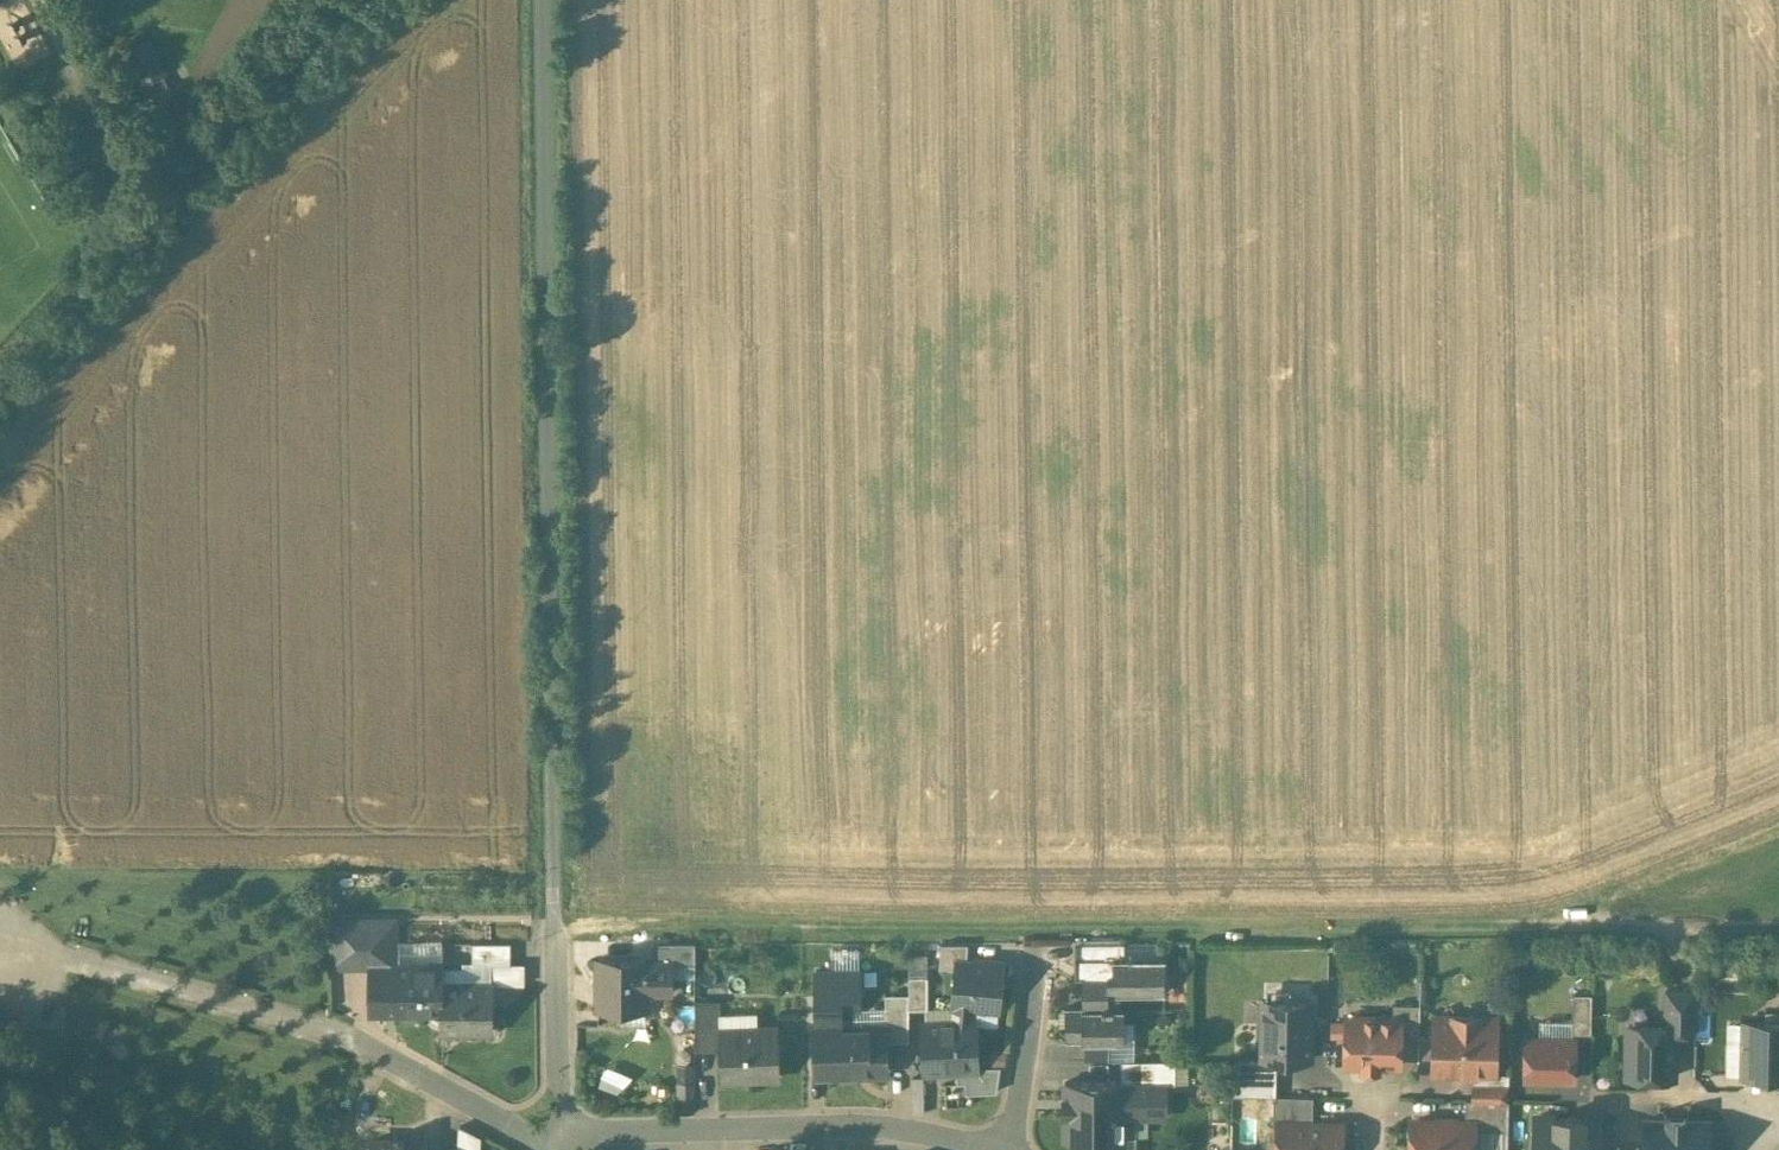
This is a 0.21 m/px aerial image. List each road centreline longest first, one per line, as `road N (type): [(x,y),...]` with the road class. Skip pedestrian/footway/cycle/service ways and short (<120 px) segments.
road 1 (track): [(555,932),(1778,930)]
road 2 (unclassified): [(544,0),(553,879)]
road 3 (residential): [(560,1137),(855,1126),(983,1149)]
road 4 (residential): [(553,879),(560,1137)]
road 5 (residential): [(353,1040),(517,1127),(560,1137)]
road 6 (residential): [(1009,1149),(1038,932)]
road 7 (residential): [(1754,1149),(1765,1117),(1751,1107),(1596,1095)]

